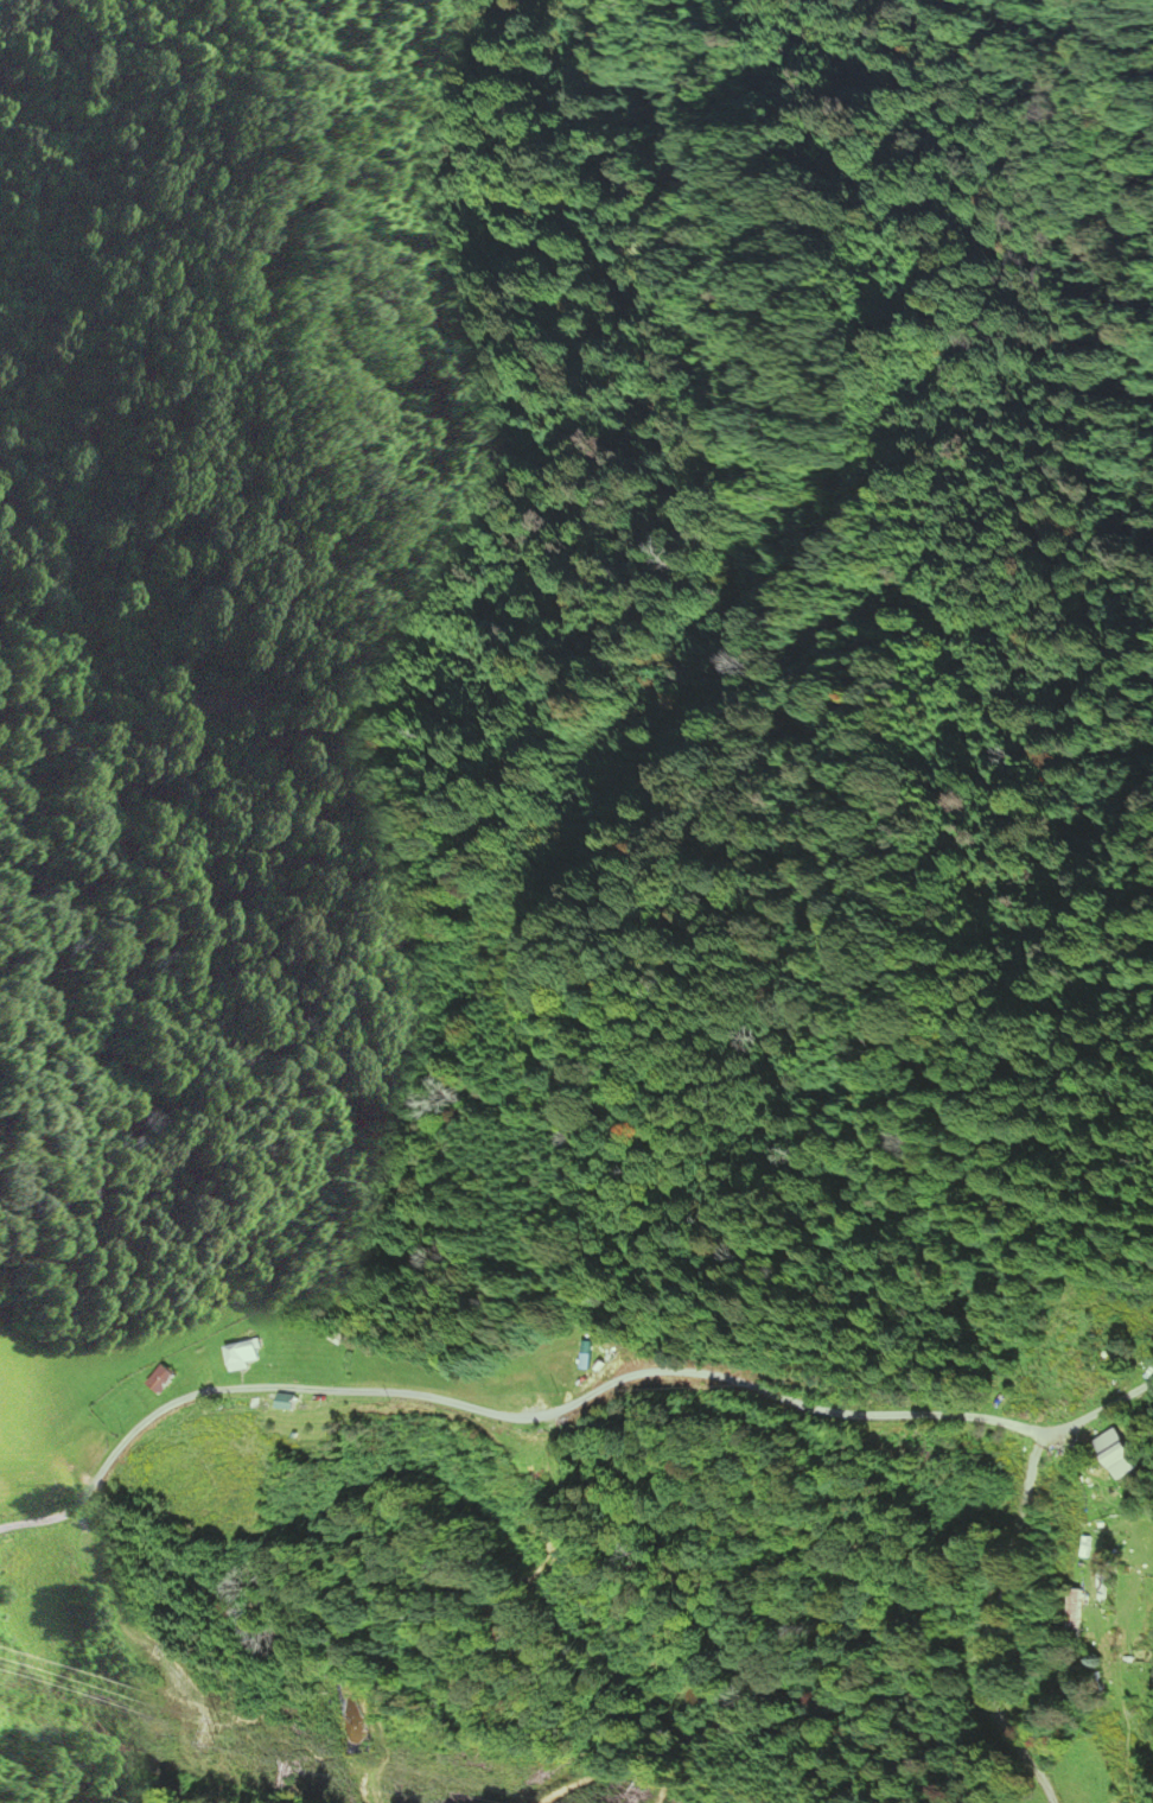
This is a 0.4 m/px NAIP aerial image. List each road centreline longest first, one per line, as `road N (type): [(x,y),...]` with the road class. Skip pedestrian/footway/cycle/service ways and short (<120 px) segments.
road 1 (residential): [(1096,1518),(1091,1488),(1071,1462),(1049,1437),(1017,1426),(964,1416),(854,1417),(726,1378),(662,1371),(528,1417),(404,1392),(275,1388),(191,1397),(136,1431),(69,1511),(0,1527)]
road 2 (residential): [(1024,1521),(1049,1437),(1152,1381)]

